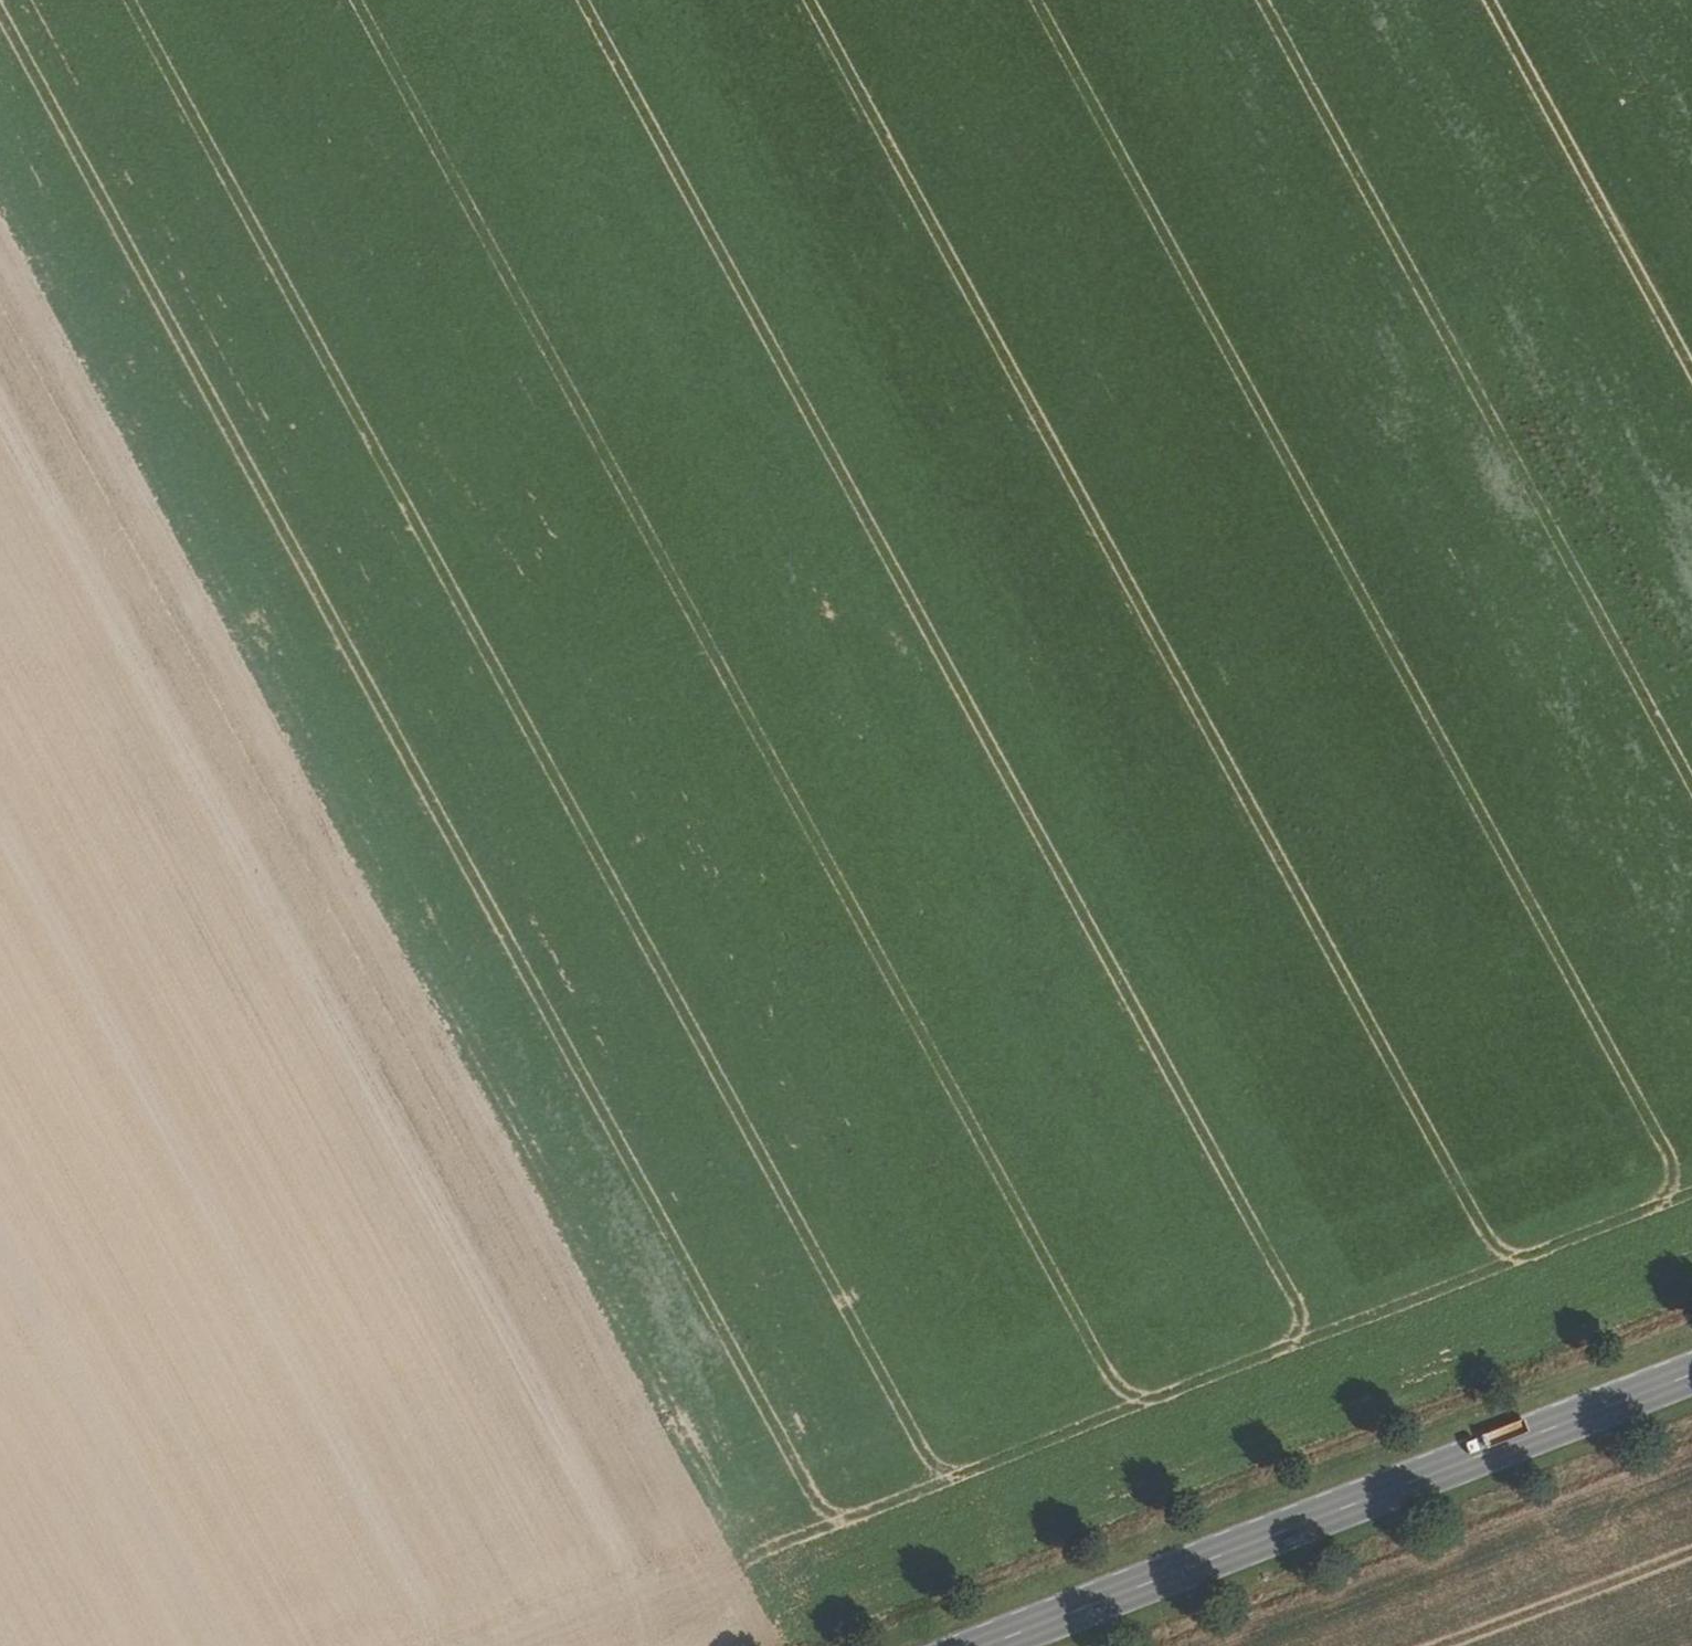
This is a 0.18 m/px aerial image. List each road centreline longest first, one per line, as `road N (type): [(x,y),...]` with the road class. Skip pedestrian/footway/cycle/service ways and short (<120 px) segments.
road 1 (secondary): [(998,1645),(1691,1378)]

